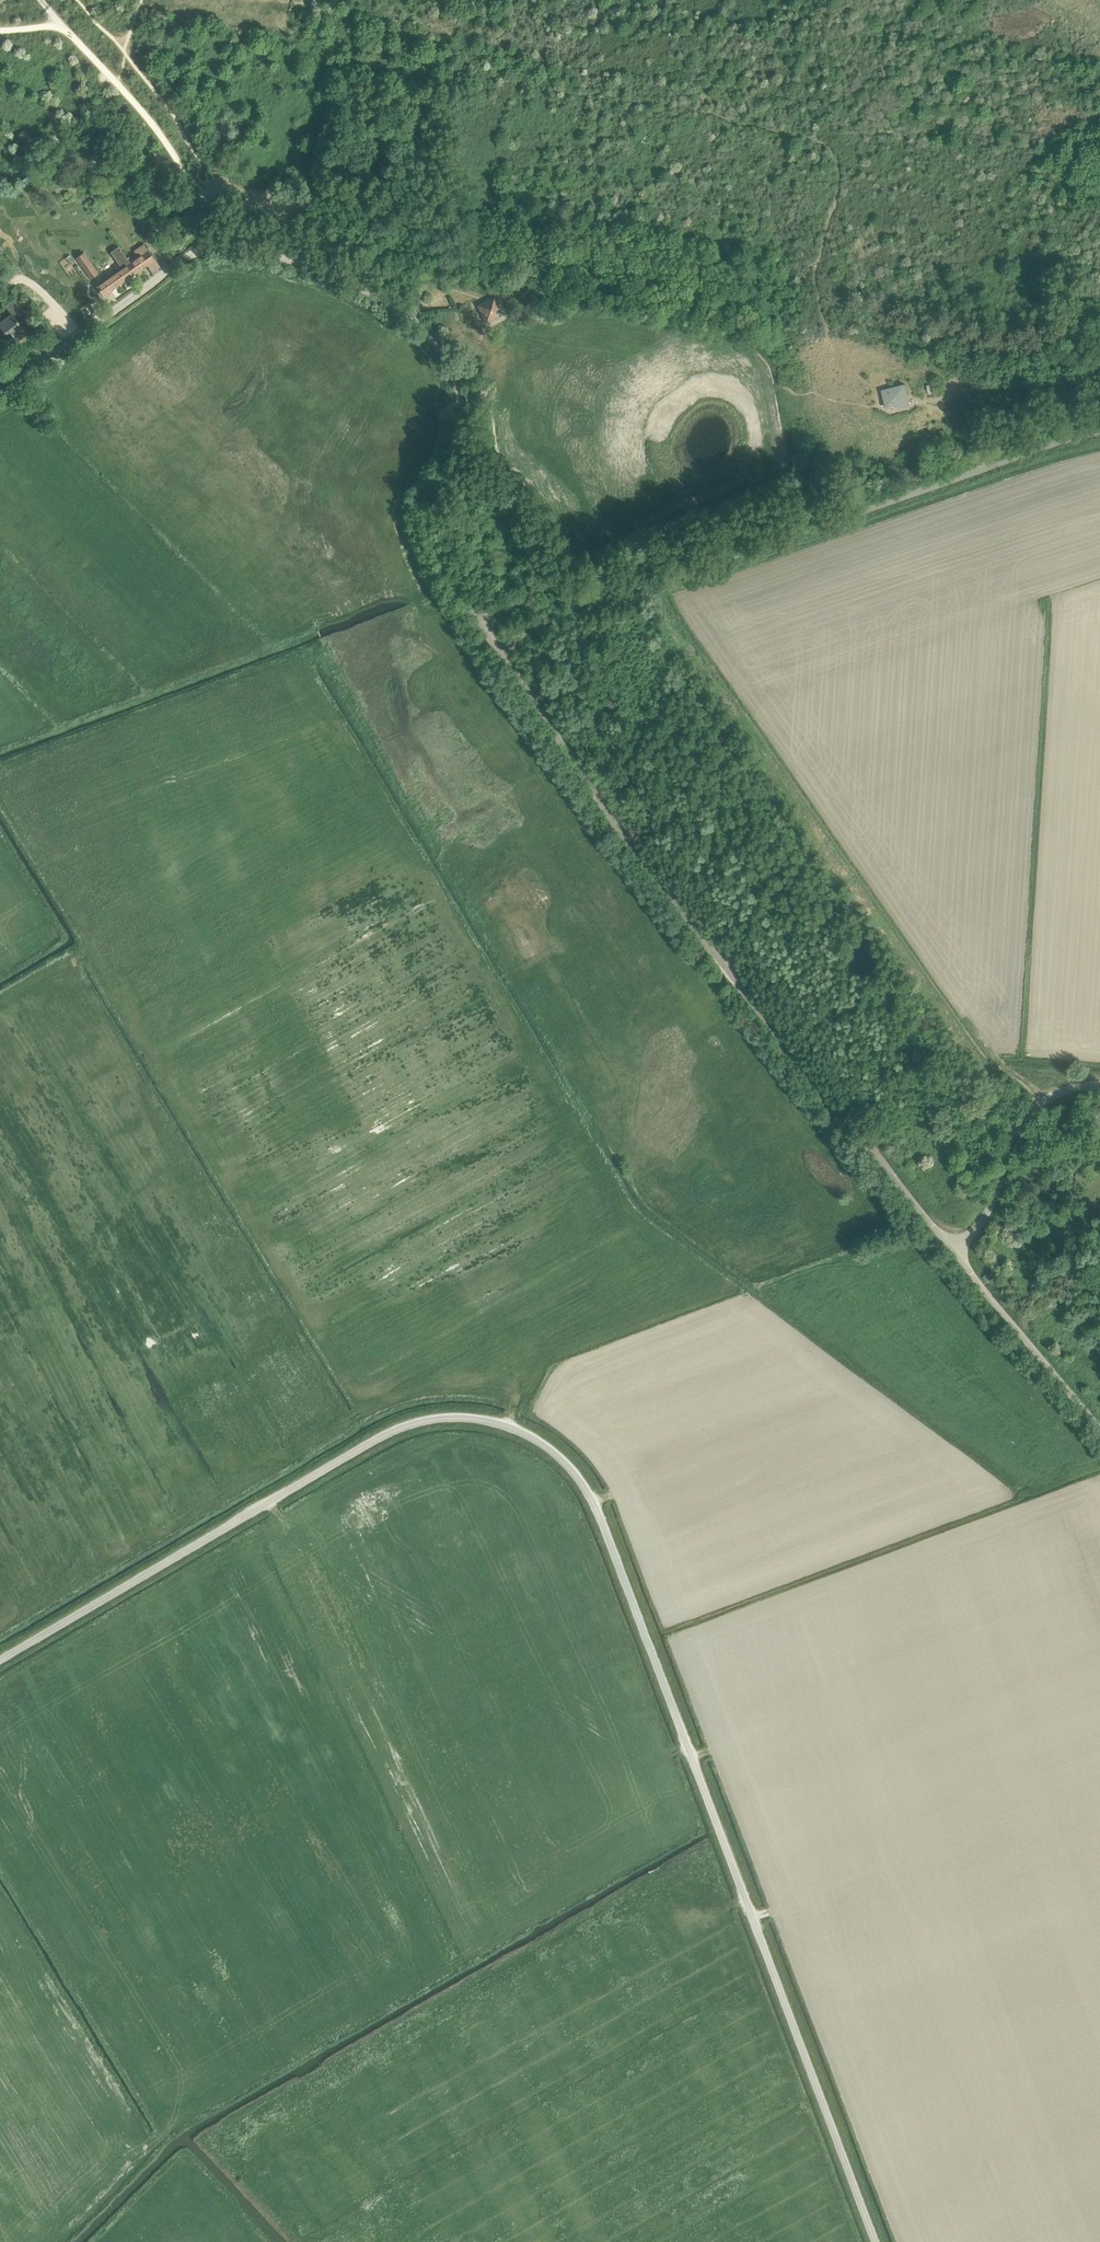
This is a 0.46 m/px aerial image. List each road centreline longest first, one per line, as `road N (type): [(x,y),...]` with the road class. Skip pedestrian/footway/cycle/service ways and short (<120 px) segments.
road 1 (unclassified): [(0,1660),(398,1436),(472,1422),(535,1439),(580,1475),(607,1537),(876,2241)]
road 2 (unclassified): [(958,1248),(749,996),(440,561),(428,526),(458,417),(442,355),(402,315),(337,276),(211,245)]
road 3 (unclassified): [(0,389),(211,245)]
road 4 (unclassified): [(958,1248),(983,1221),(1027,1114),(1053,1094),(1099,1085)]
road 5 (unclassified): [(1099,1430),(958,1248)]

